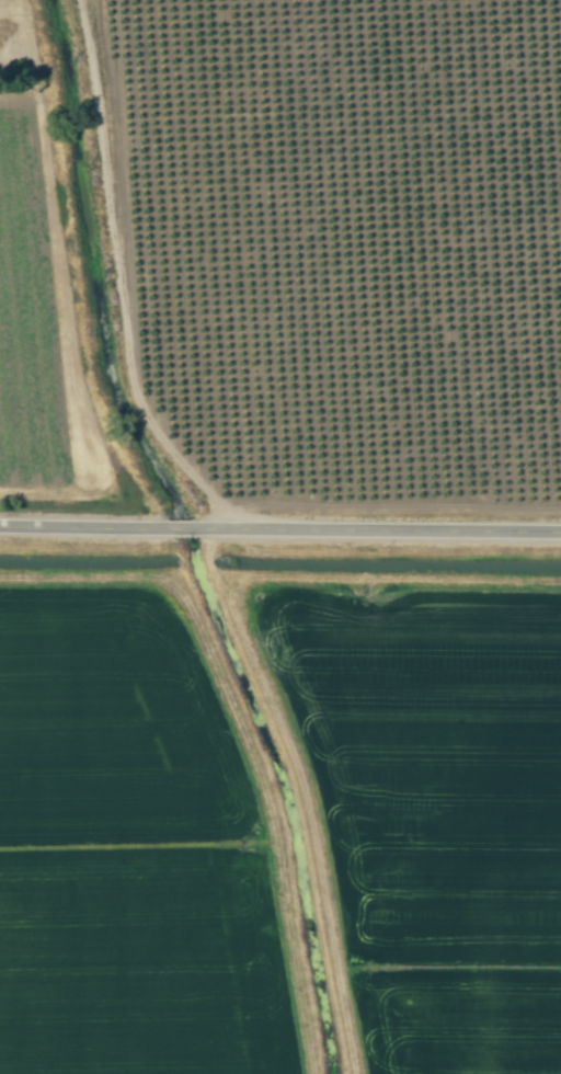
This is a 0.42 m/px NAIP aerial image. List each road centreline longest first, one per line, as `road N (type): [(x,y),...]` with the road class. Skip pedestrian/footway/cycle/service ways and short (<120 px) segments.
road 1 (residential): [(0,528),(560,536)]

